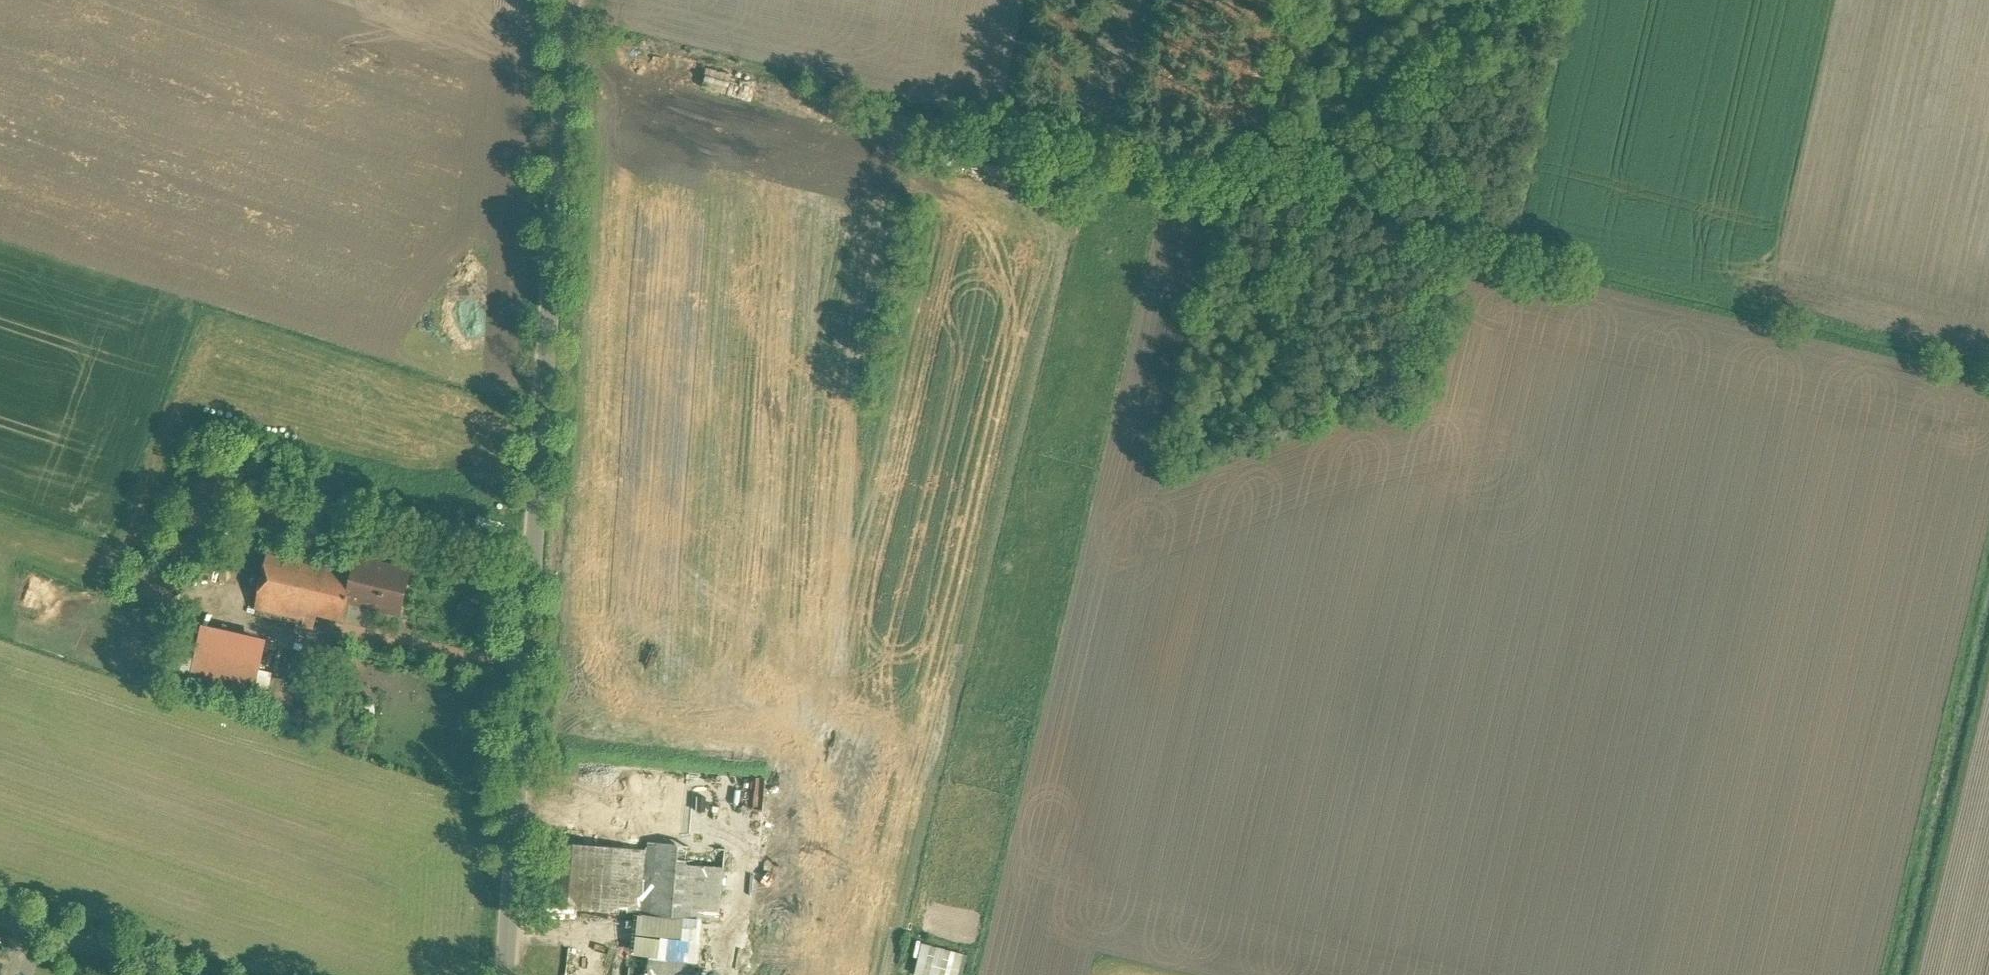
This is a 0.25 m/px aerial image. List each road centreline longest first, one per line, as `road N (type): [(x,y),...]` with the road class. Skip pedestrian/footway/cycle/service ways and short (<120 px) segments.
road 1 (unclassified): [(505,974),(571,0)]
road 2 (unclassified): [(0,919),(174,974)]

